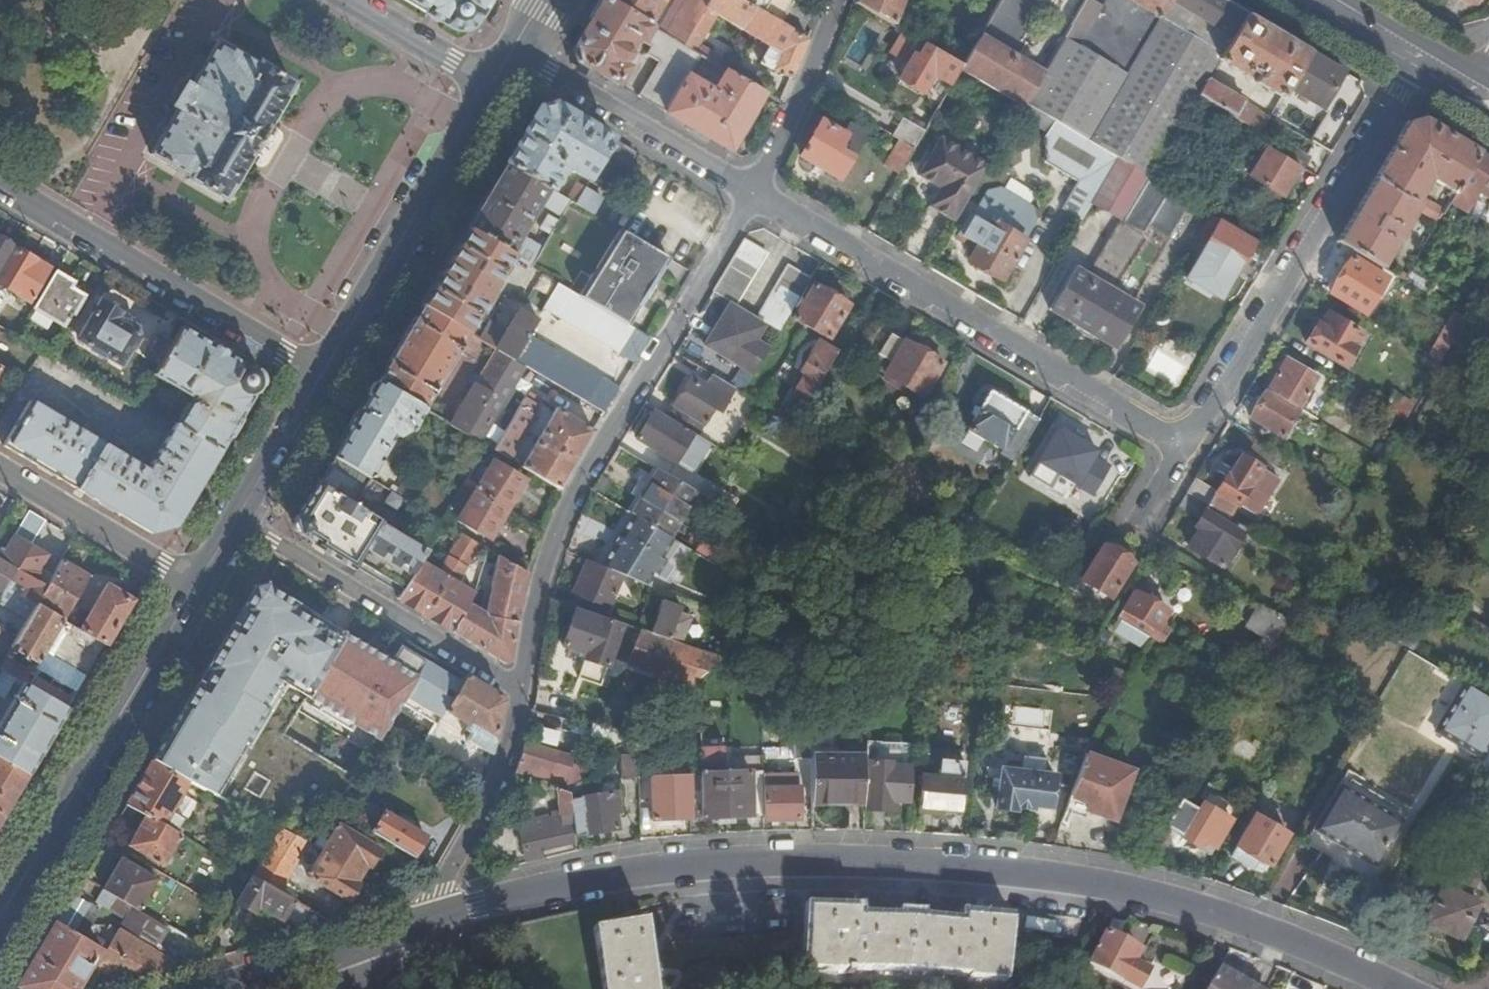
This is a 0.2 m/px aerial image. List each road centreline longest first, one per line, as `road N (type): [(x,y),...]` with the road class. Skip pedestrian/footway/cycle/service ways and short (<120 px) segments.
road 1 (residential): [(1400,988),(1210,912),(1122,889),(986,869),(733,862),(639,870),(432,915)]
road 2 (residential): [(751,194),(585,477),(548,558),(519,694)]
road 3 (residential): [(751,194),(1181,451)]
road 4 (residential): [(1181,451),(1411,76)]
road 5 (secondary): [(0,919),(198,585)]
road 6 (residential): [(0,189),(320,378)]
road 7 (secondary): [(320,378),(492,84)]
road 8 (unclassified): [(235,521),(519,694)]
road 9 (residential): [(512,51),(751,194)]
road 10 (residential): [(519,694),(491,786),(432,915)]
road 11 (residential): [(198,585),(0,466)]
road 12 (residential): [(432,915),(213,988)]
road 13 (residential): [(838,0),(751,194)]
road 14 (residential): [(1319,0),(1472,91),(1488,84)]
road 15 (residential): [(492,84),(344,0)]
road 16 (secondary): [(235,521),(320,378)]
road 17 (secondary): [(1488,81),(1350,0)]
road 18 (secondary): [(1284,0),(1411,76)]

